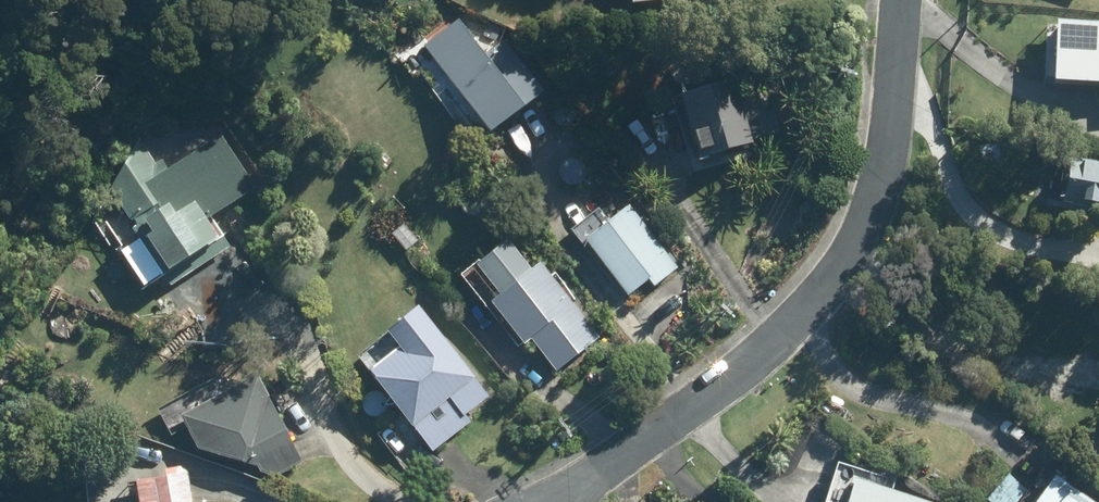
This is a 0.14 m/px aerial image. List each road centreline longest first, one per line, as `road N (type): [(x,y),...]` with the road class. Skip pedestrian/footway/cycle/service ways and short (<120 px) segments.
road 1 (residential): [(566,501),(595,473),(750,367),(848,257),(876,194),(895,107),(904,0)]

